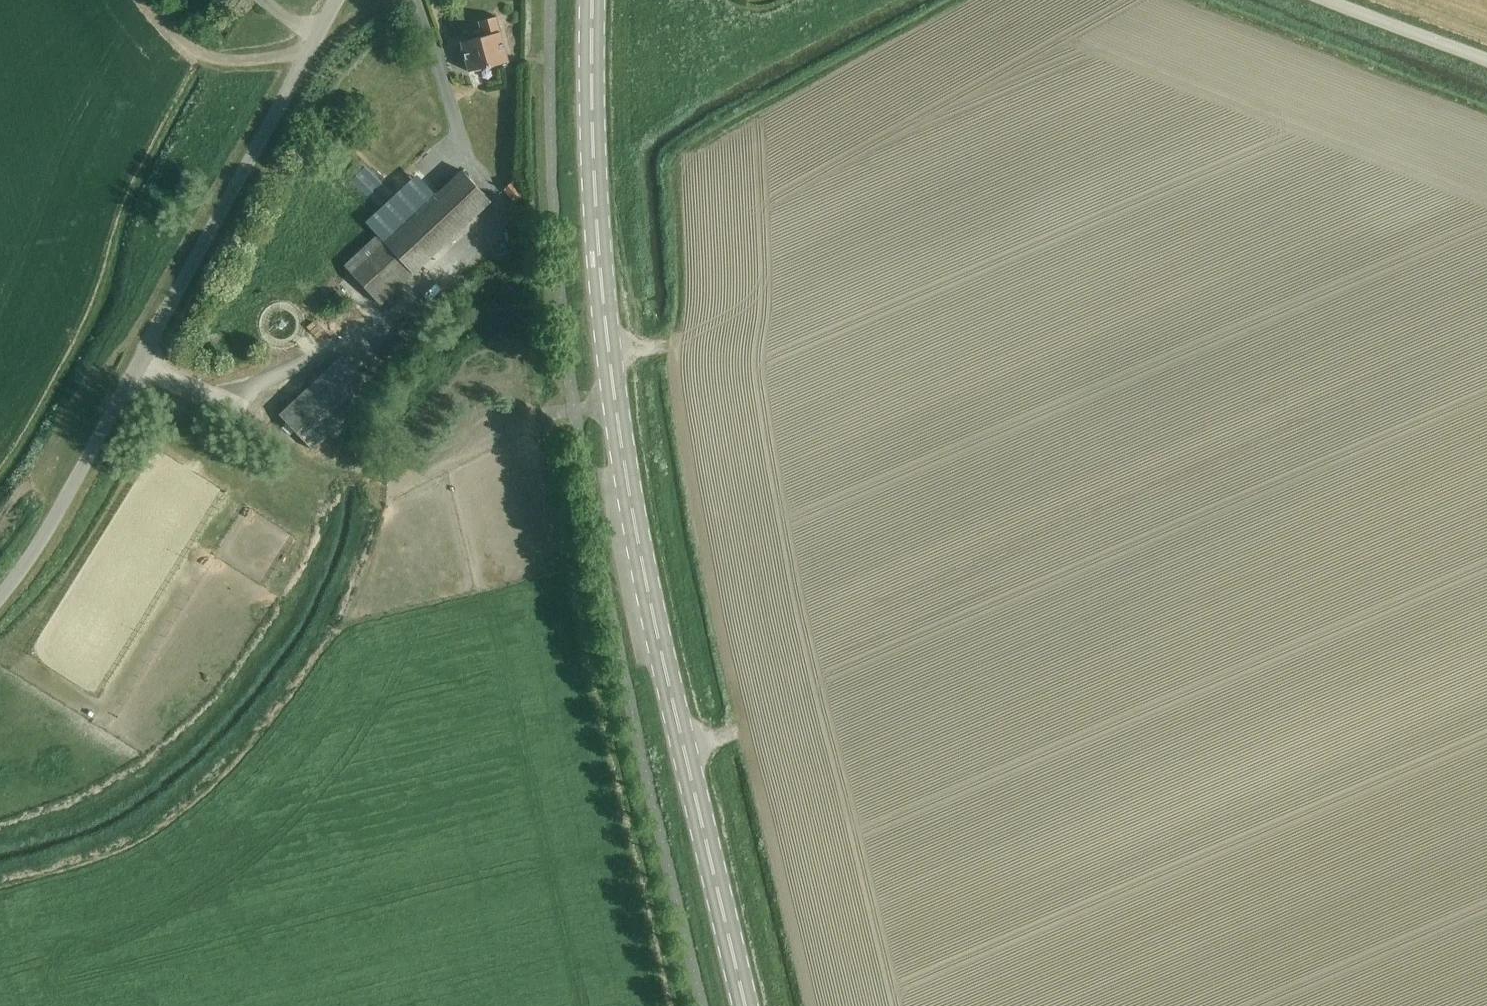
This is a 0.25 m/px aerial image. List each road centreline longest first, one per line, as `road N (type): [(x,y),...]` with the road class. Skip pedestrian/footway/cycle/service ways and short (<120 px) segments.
road 1 (secondary): [(746,1005),(640,575),(598,266),(591,0)]
road 2 (unclassified): [(0,599),(64,520),(337,0)]
road 3 (unclassified): [(1486,66),(1316,0)]

